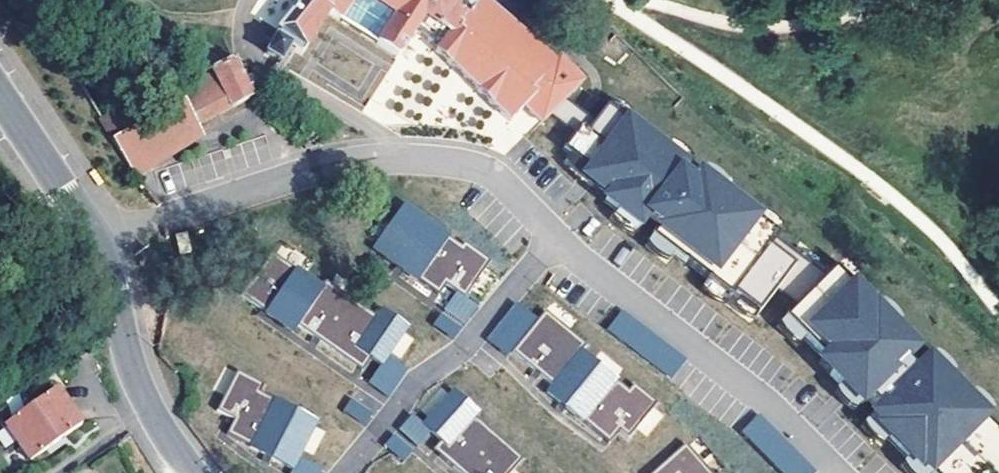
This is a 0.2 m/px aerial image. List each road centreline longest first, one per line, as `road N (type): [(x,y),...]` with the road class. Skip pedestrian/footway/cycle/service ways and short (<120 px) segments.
road 1 (residential): [(188,472),(144,392),(95,239),(0,96)]

